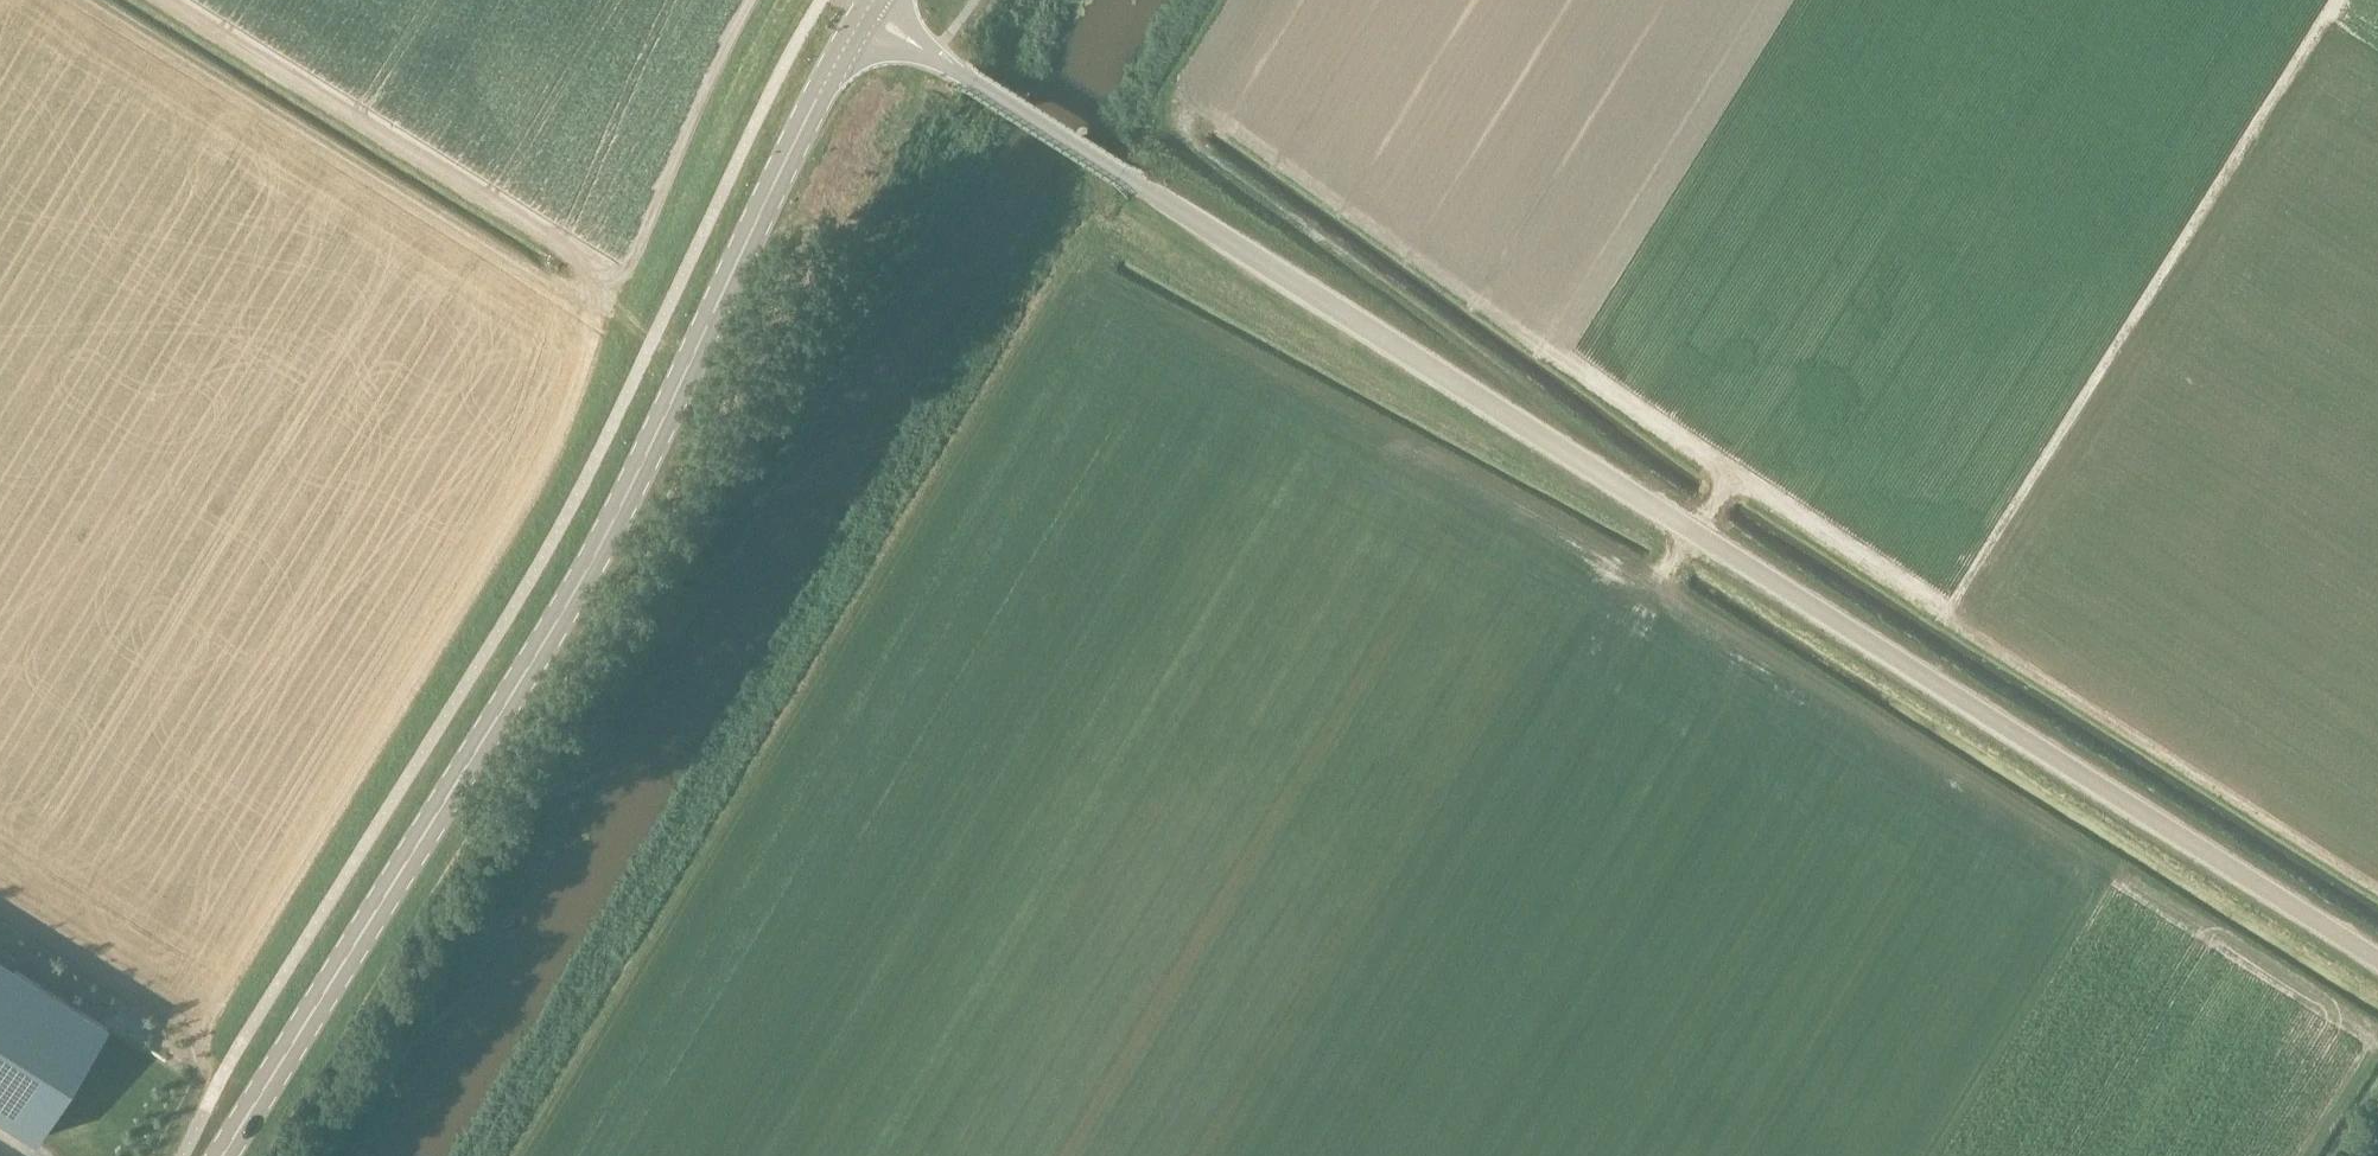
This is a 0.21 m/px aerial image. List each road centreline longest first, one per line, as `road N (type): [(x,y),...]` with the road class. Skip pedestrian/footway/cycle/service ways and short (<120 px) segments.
road 1 (unclassified): [(2377,958),(932,55)]
road 2 (secondary): [(222,1155),(593,558),(855,27)]
road 3 (track): [(76,0),(540,282),(563,248),(161,0)]

